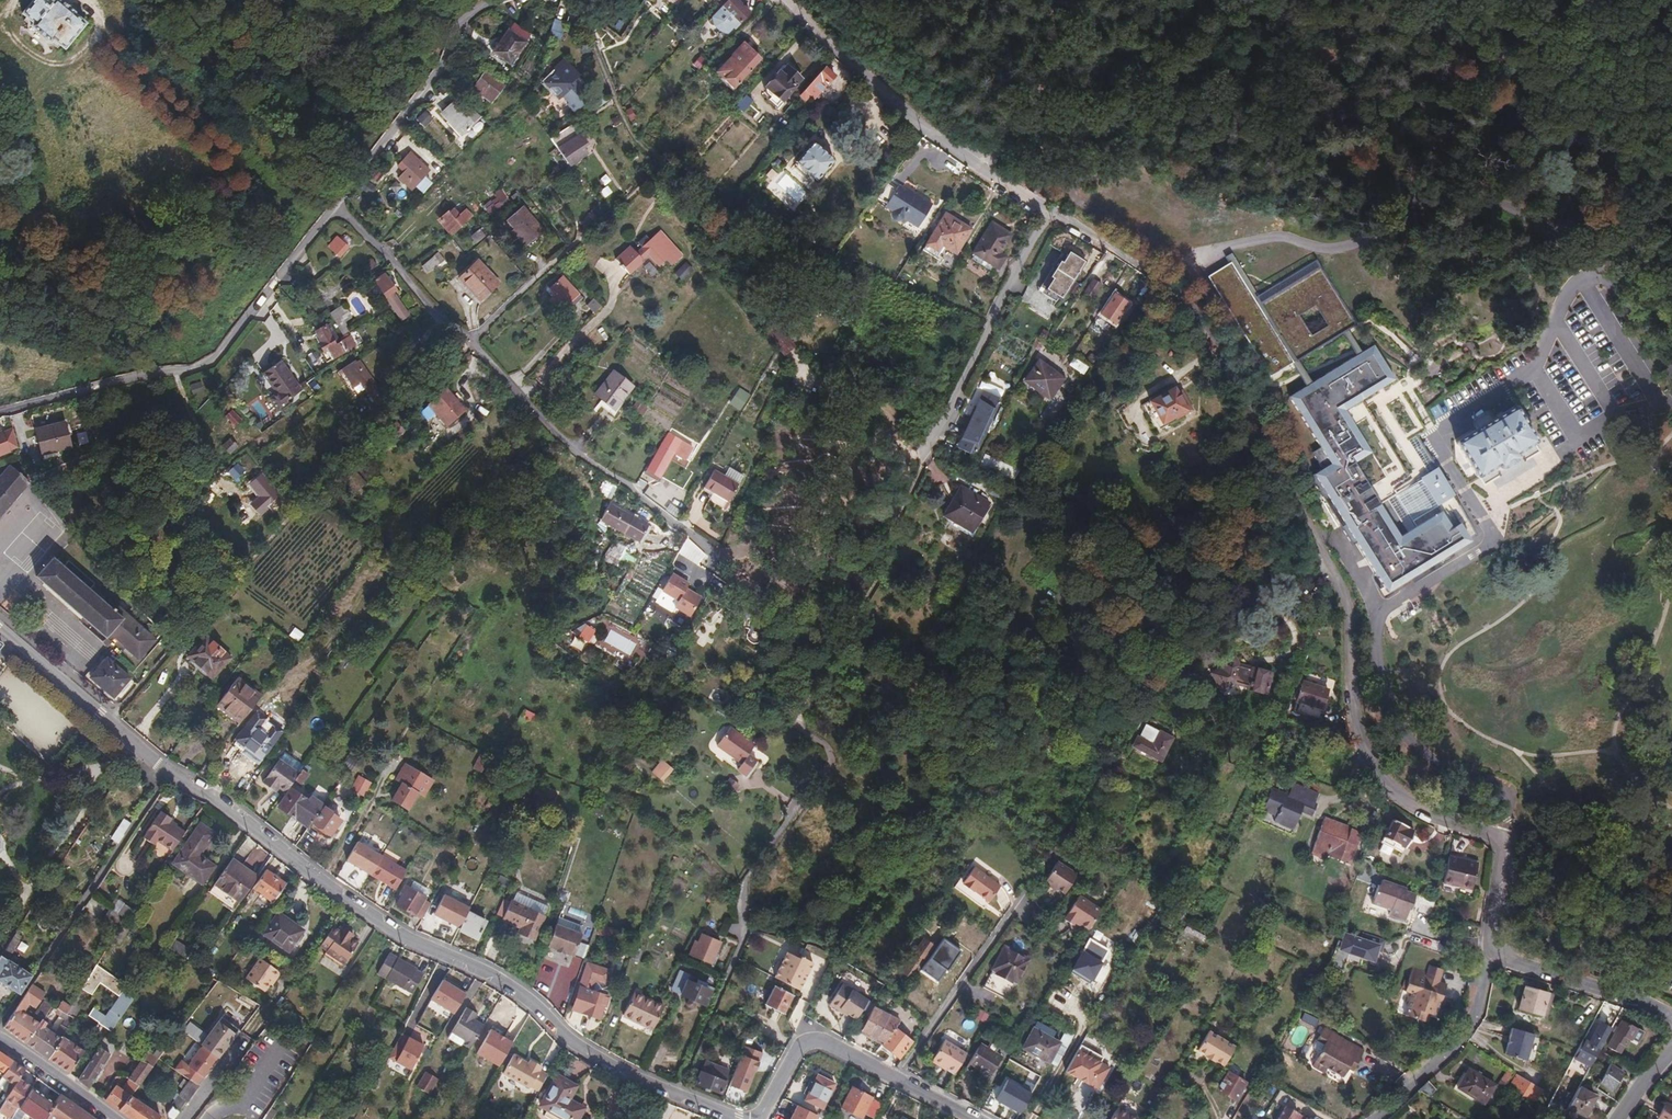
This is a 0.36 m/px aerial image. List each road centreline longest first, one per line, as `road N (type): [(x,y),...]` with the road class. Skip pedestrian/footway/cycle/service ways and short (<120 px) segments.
road 1 (residential): [(1494,951),(1503,847),(1423,822),(1386,787),(1357,700),(1353,602),(1247,412),(1209,328),(1053,212)]
road 2 (residential): [(0,633),(146,758),(224,807),(335,894),(494,978),(593,1058),(740,1118)]
road 3 (unclassified): [(334,208),(380,245),(557,431),(691,534)]
road 4 (residential): [(334,208),(208,363),(0,412)]
road 5 (unclassified): [(1053,212),(989,319),(924,455)]
road 6 (residential): [(971,1118),(821,1041),(804,1044),(758,1118)]
road 7 (residential): [(496,0),(462,17),(441,65),(334,208)]
road 8 (residential): [(966,155),(789,0)]
road 9 (track): [(91,51),(263,190)]
road 10 (residential): [(1374,1118),(1465,1029),(1494,951)]
road 11 (residential): [(1671,1014),(1494,951)]
road 12 (track): [(924,455),(908,453),(879,401),(802,367)]
road 13 (tertiary): [(114,1118),(0,1041)]

